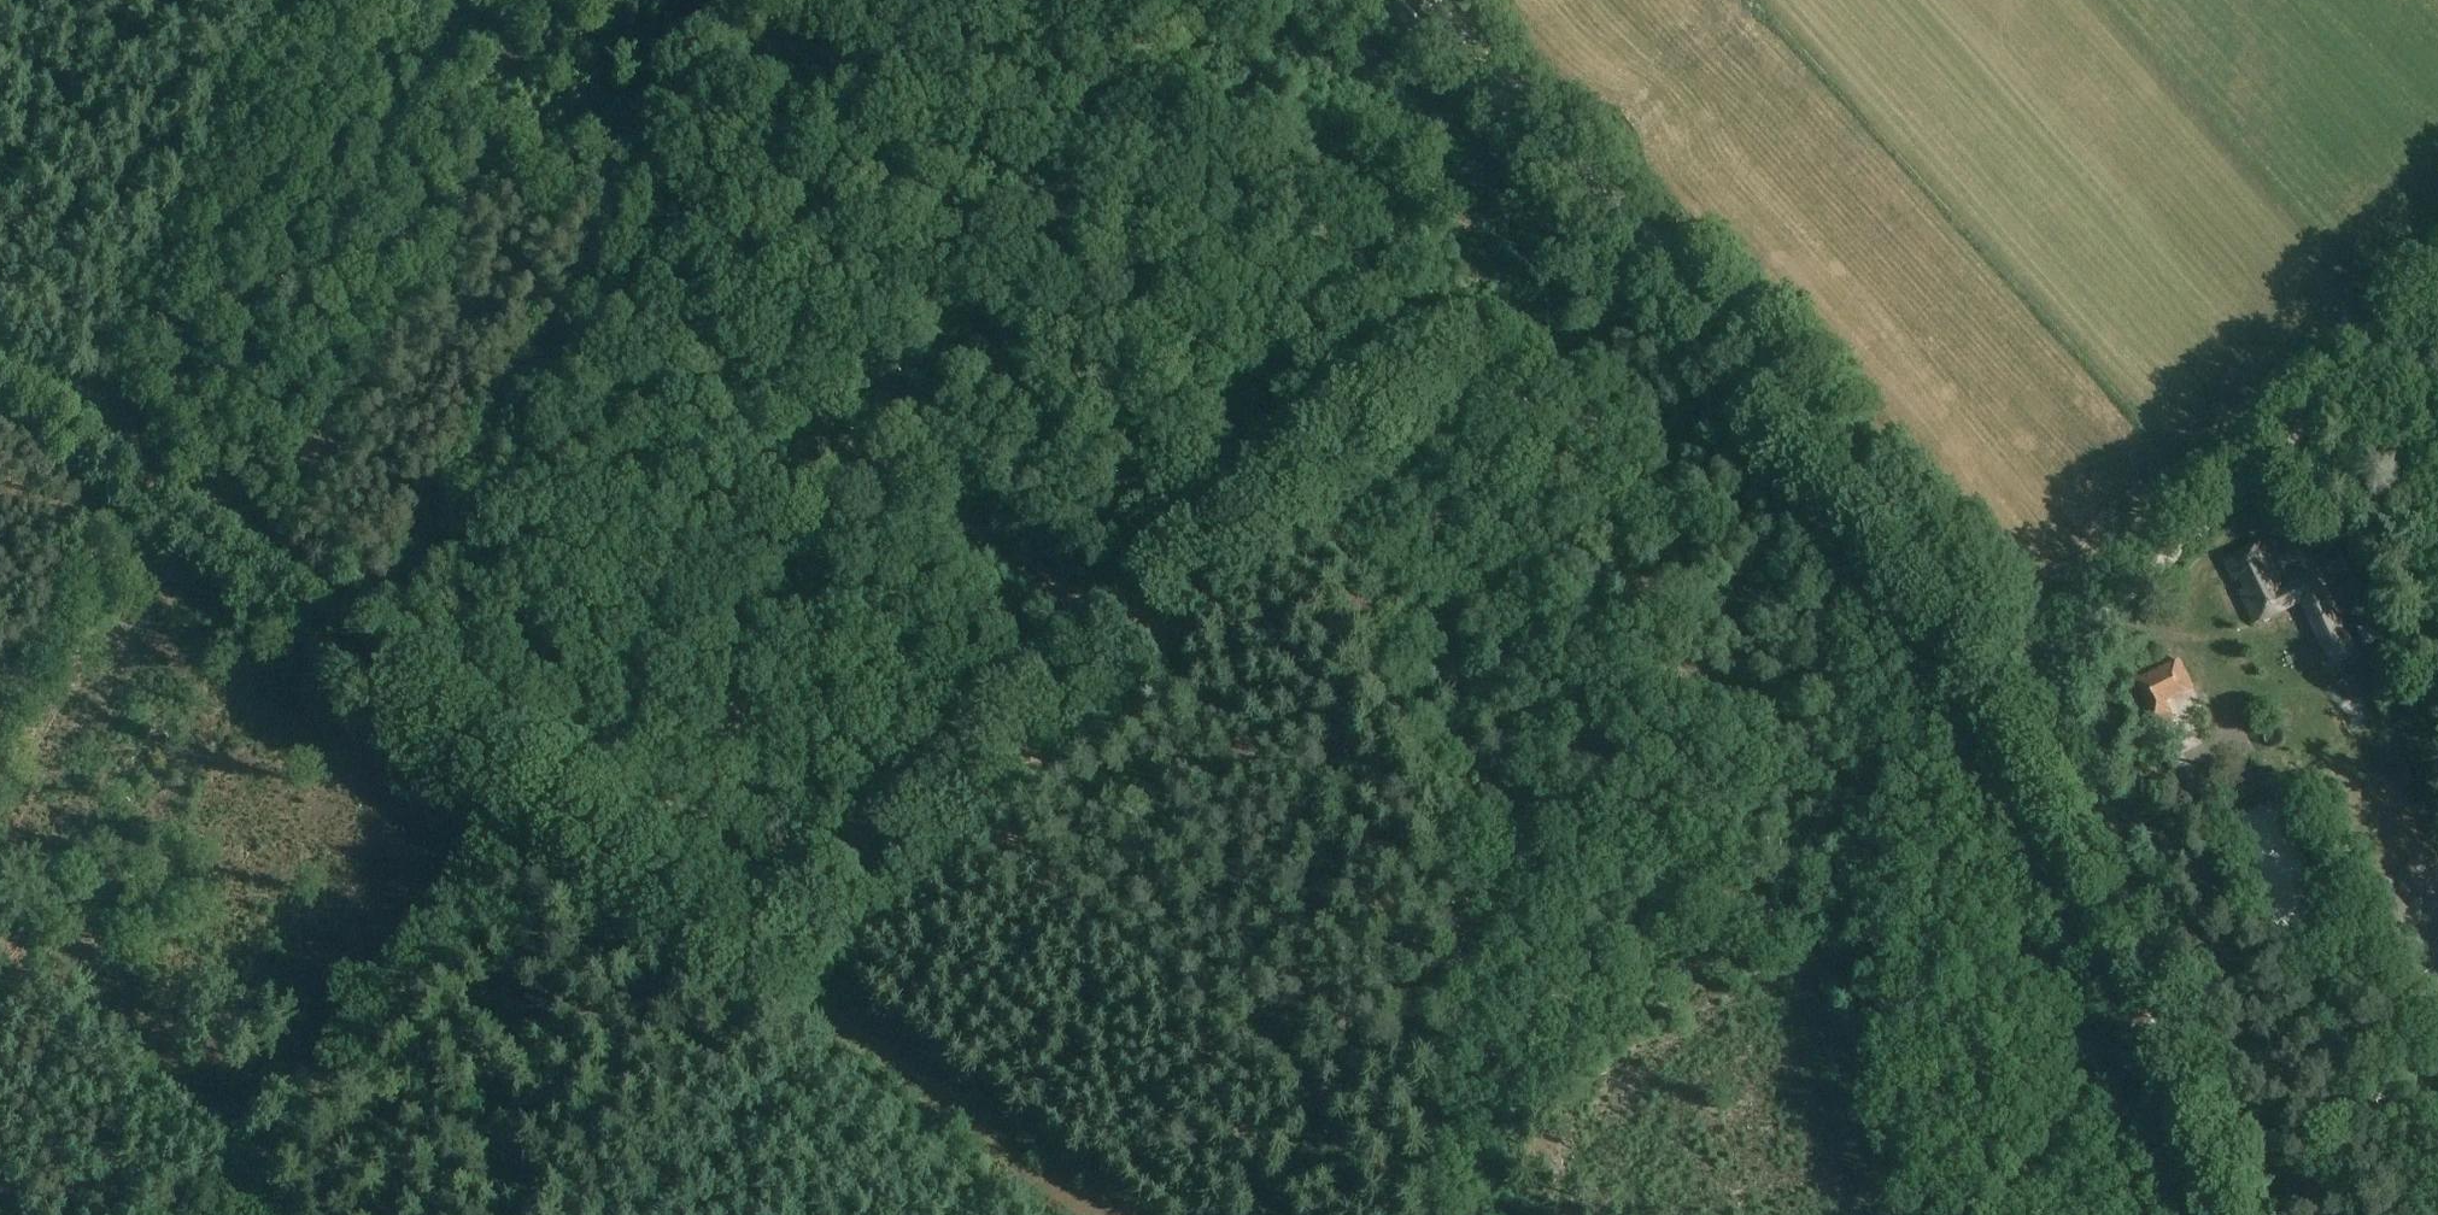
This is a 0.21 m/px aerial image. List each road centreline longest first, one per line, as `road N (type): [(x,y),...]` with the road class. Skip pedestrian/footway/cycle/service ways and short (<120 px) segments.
road 1 (track): [(1429,0),(1680,272),(2026,669)]
road 2 (track): [(2279,1214),(2026,669)]
road 3 (track): [(2026,669),(2189,537),(2437,303)]

